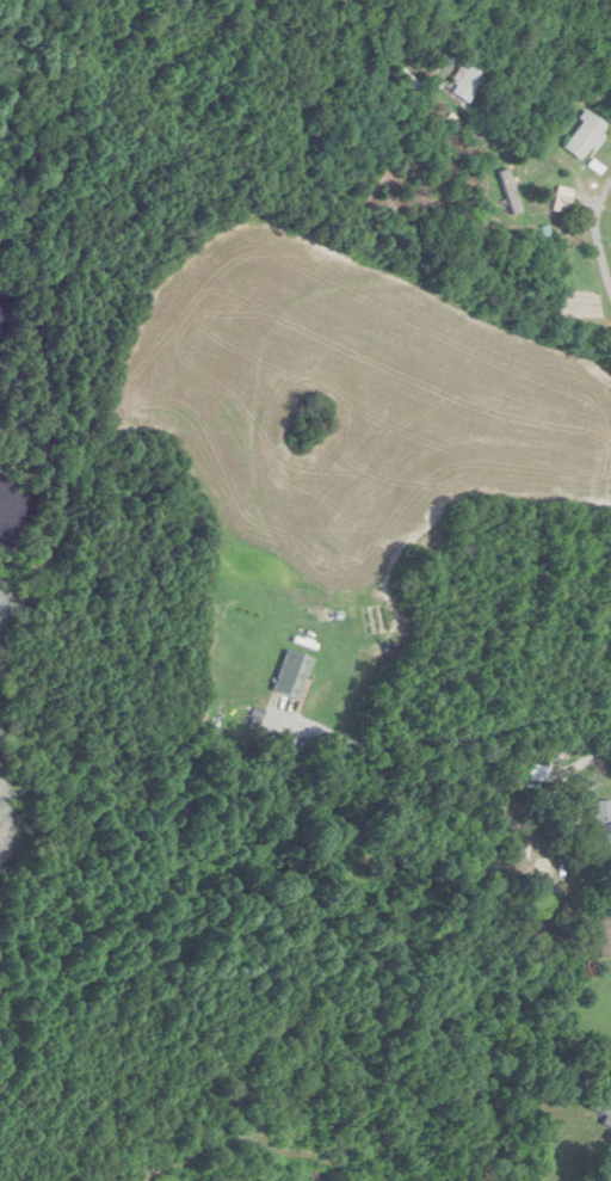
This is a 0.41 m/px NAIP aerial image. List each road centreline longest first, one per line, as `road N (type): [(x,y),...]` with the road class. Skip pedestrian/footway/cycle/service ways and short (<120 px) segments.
road 1 (residential): [(0,999),(123,1017),(610,1033)]

